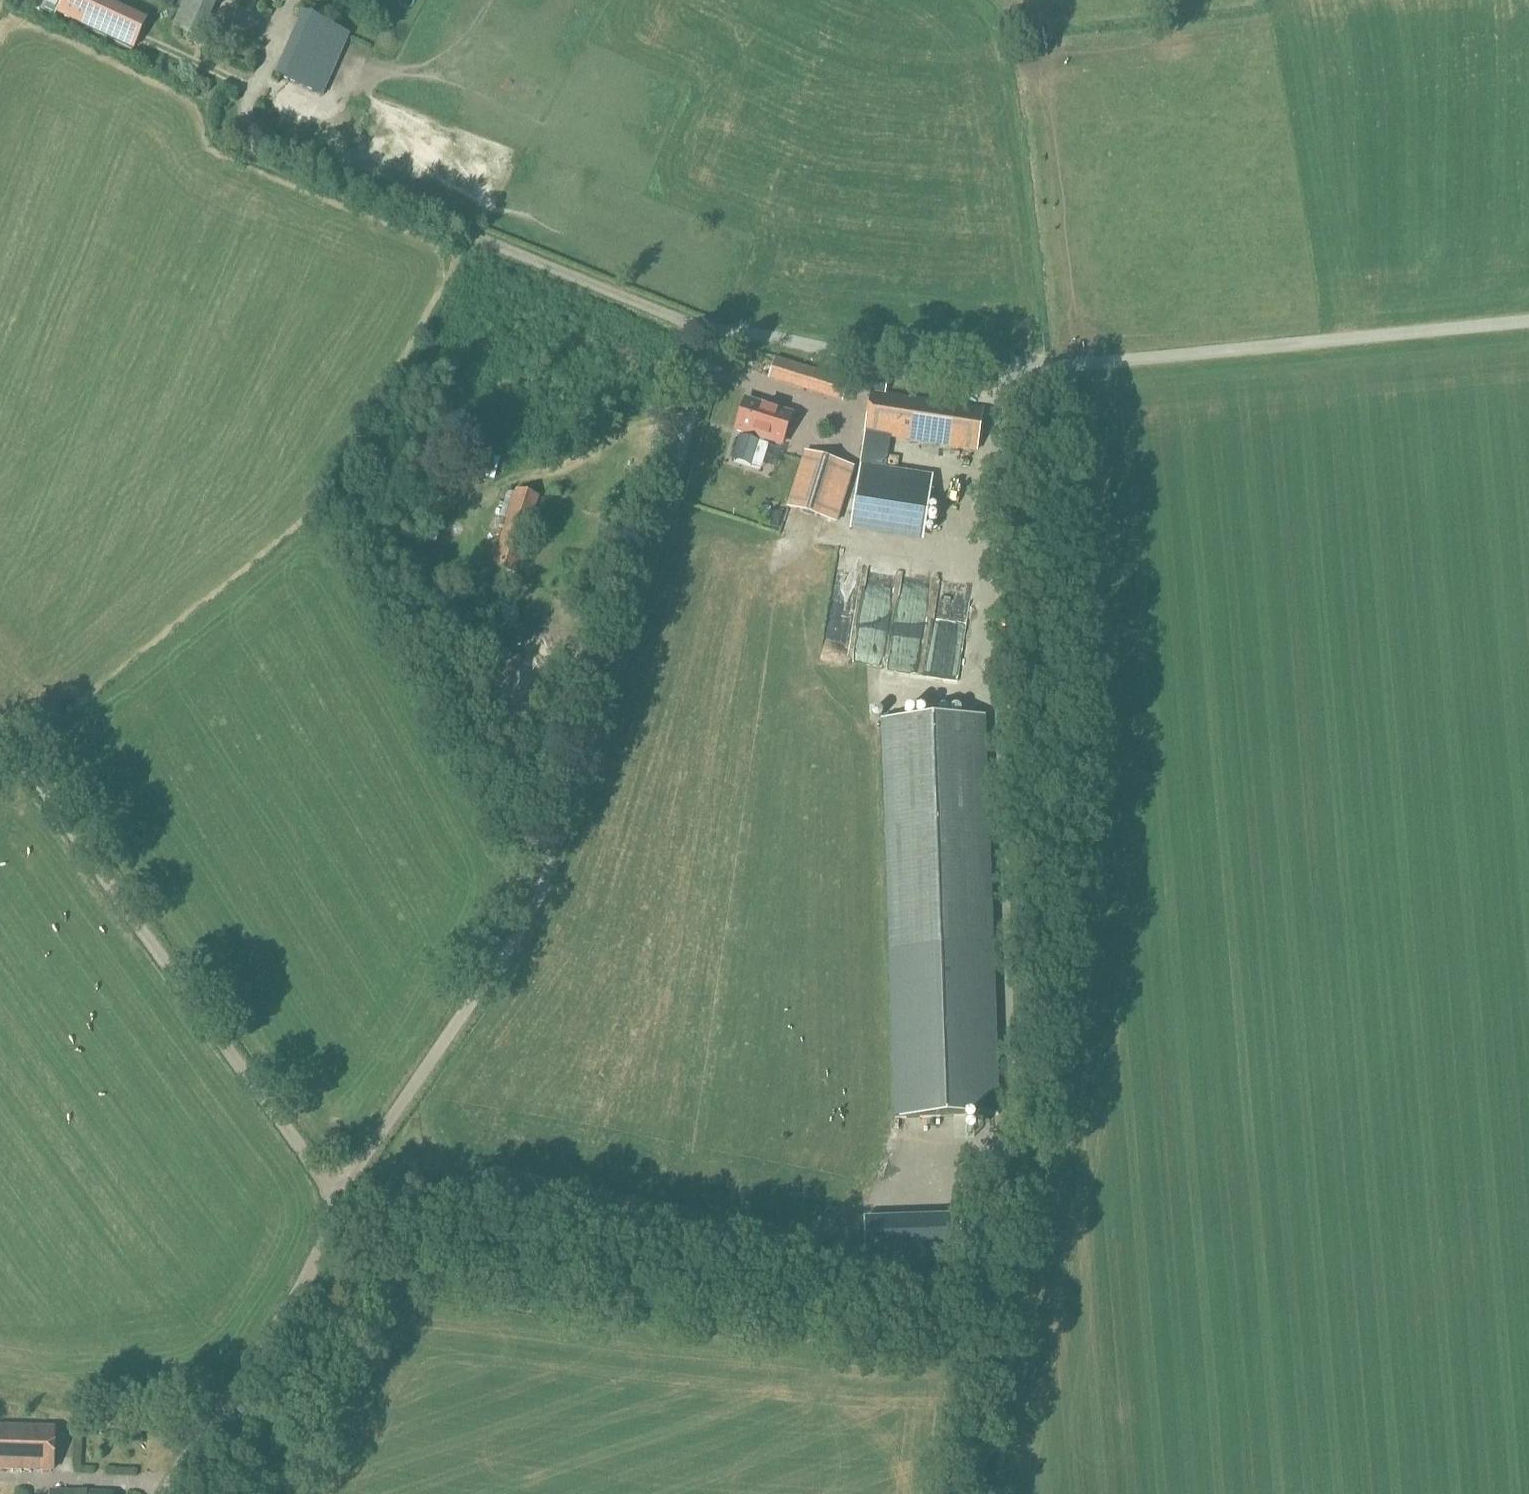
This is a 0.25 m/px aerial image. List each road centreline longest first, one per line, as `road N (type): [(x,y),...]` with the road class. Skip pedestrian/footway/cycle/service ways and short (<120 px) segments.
road 1 (track): [(721,327),(546,888),(339,1196),(287,1320),(176,1493)]
road 2 (track): [(1528,318),(1018,370),(721,327)]
road 3 (track): [(721,327),(252,129),(257,84),(289,0)]
road 4 (track): [(339,1196),(0,731)]

